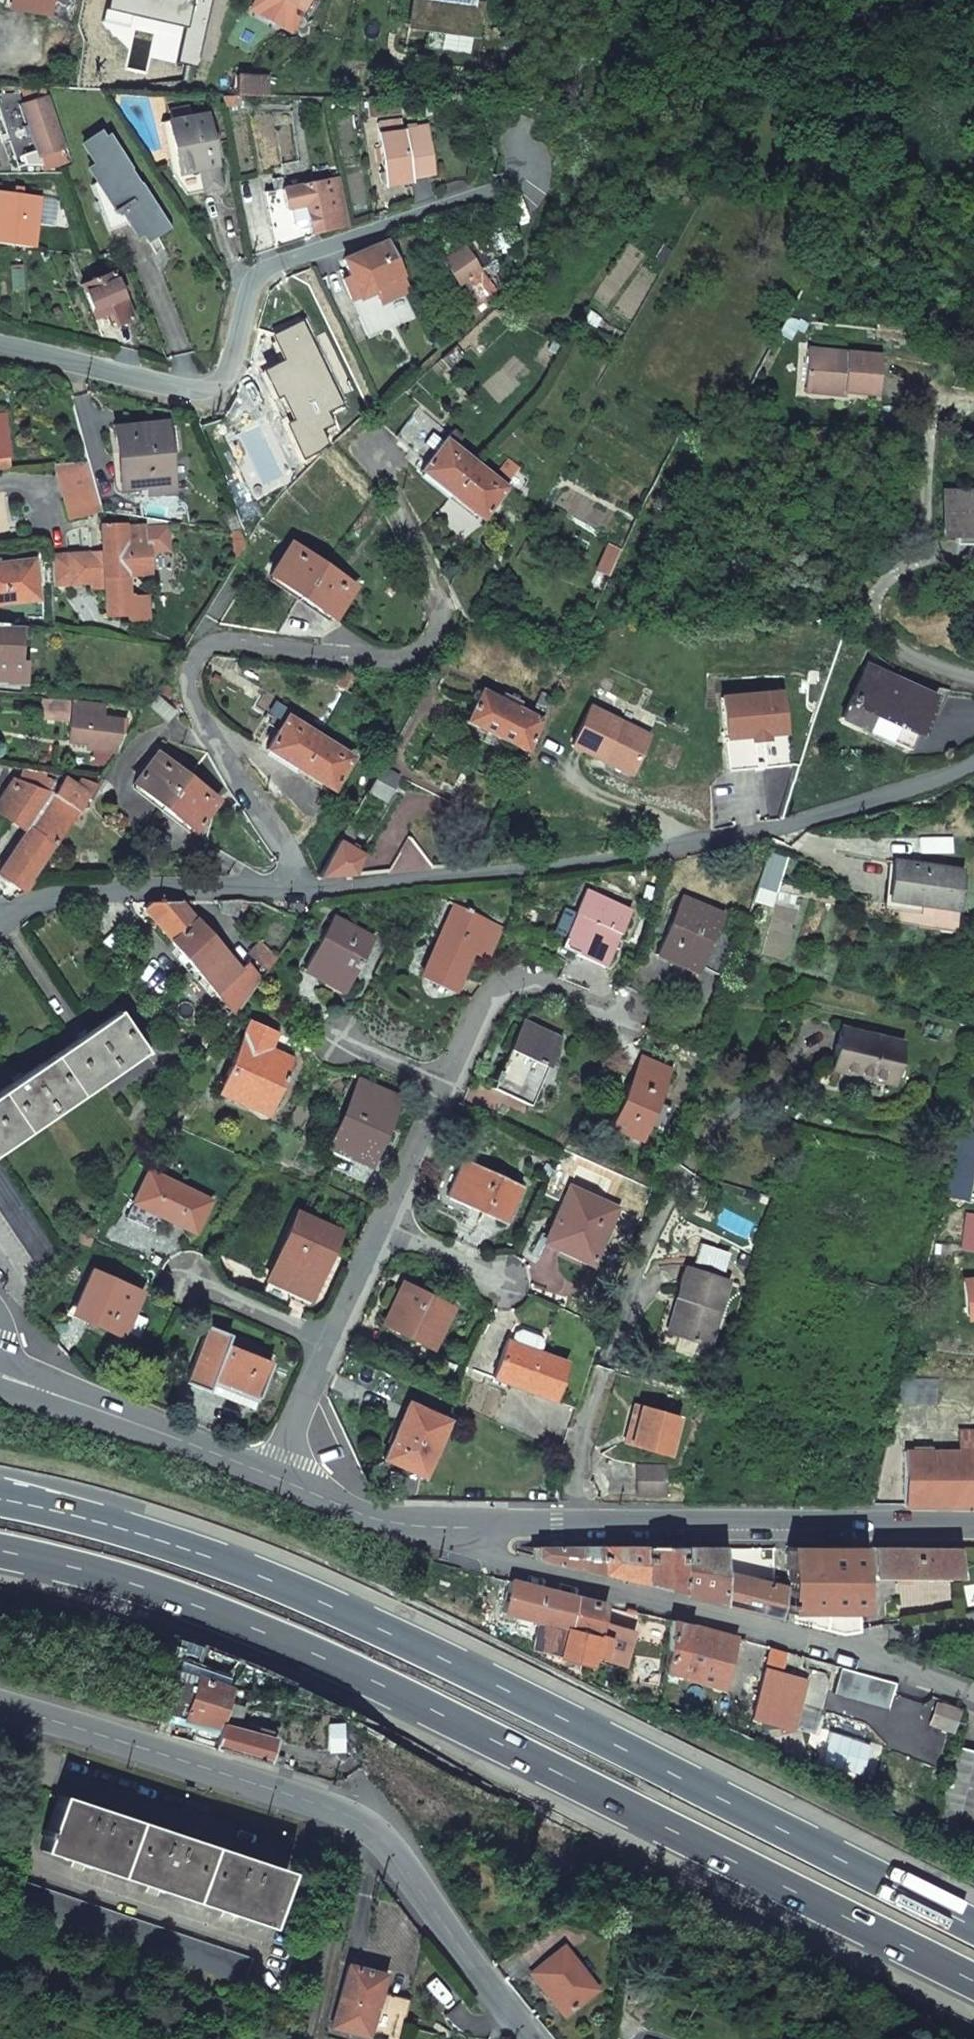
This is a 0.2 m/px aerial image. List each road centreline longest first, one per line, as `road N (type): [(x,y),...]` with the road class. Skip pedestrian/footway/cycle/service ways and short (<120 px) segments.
road 1 (trunk): [(973,1923),(310,1600),(166,1540),(0,1493)]
road 2 (trunk): [(0,1560),(292,1653),(577,1778),(973,1973)]
road 3 (residential): [(351,432),(378,468),(441,605),(440,633),(403,659),(218,638),(188,671),(192,699),(288,843),(295,889)]
road 4 (residential): [(295,889),(545,867),(713,841),(783,827),(973,764)]
road 5 (residential): [(0,343),(179,389),(207,386),(229,365),(261,275),(485,192),(531,165),(539,119)]
road 6 (residential): [(532,2038),(360,1821),(0,1707)]
road 7 (tertiary): [(973,1526),(393,1527)]
road 8 (residential): [(393,1527),(853,1650)]
road 9 (residential): [(0,920),(43,900),(92,890),(295,889)]
road 10 (tertiary): [(0,1375),(277,1481)]
road 11 (residential): [(617,1016),(502,960),(445,1081)]
road 12 (residential): [(187,1278),(331,1341)]
road 13 (residential): [(445,1081),(379,1222)]
road 14 (residential): [(331,1341),(277,1481)]
road 15 (residential): [(500,1280),(379,1222)]
road 16 (residential): [(853,1650),(973,1703)]
road 17 (residential): [(379,1222),(331,1341)]
road 18 (residential): [(853,1650),(877,1637),(973,1619)]
road 19 (tertiary): [(277,1481),(393,1527)]

